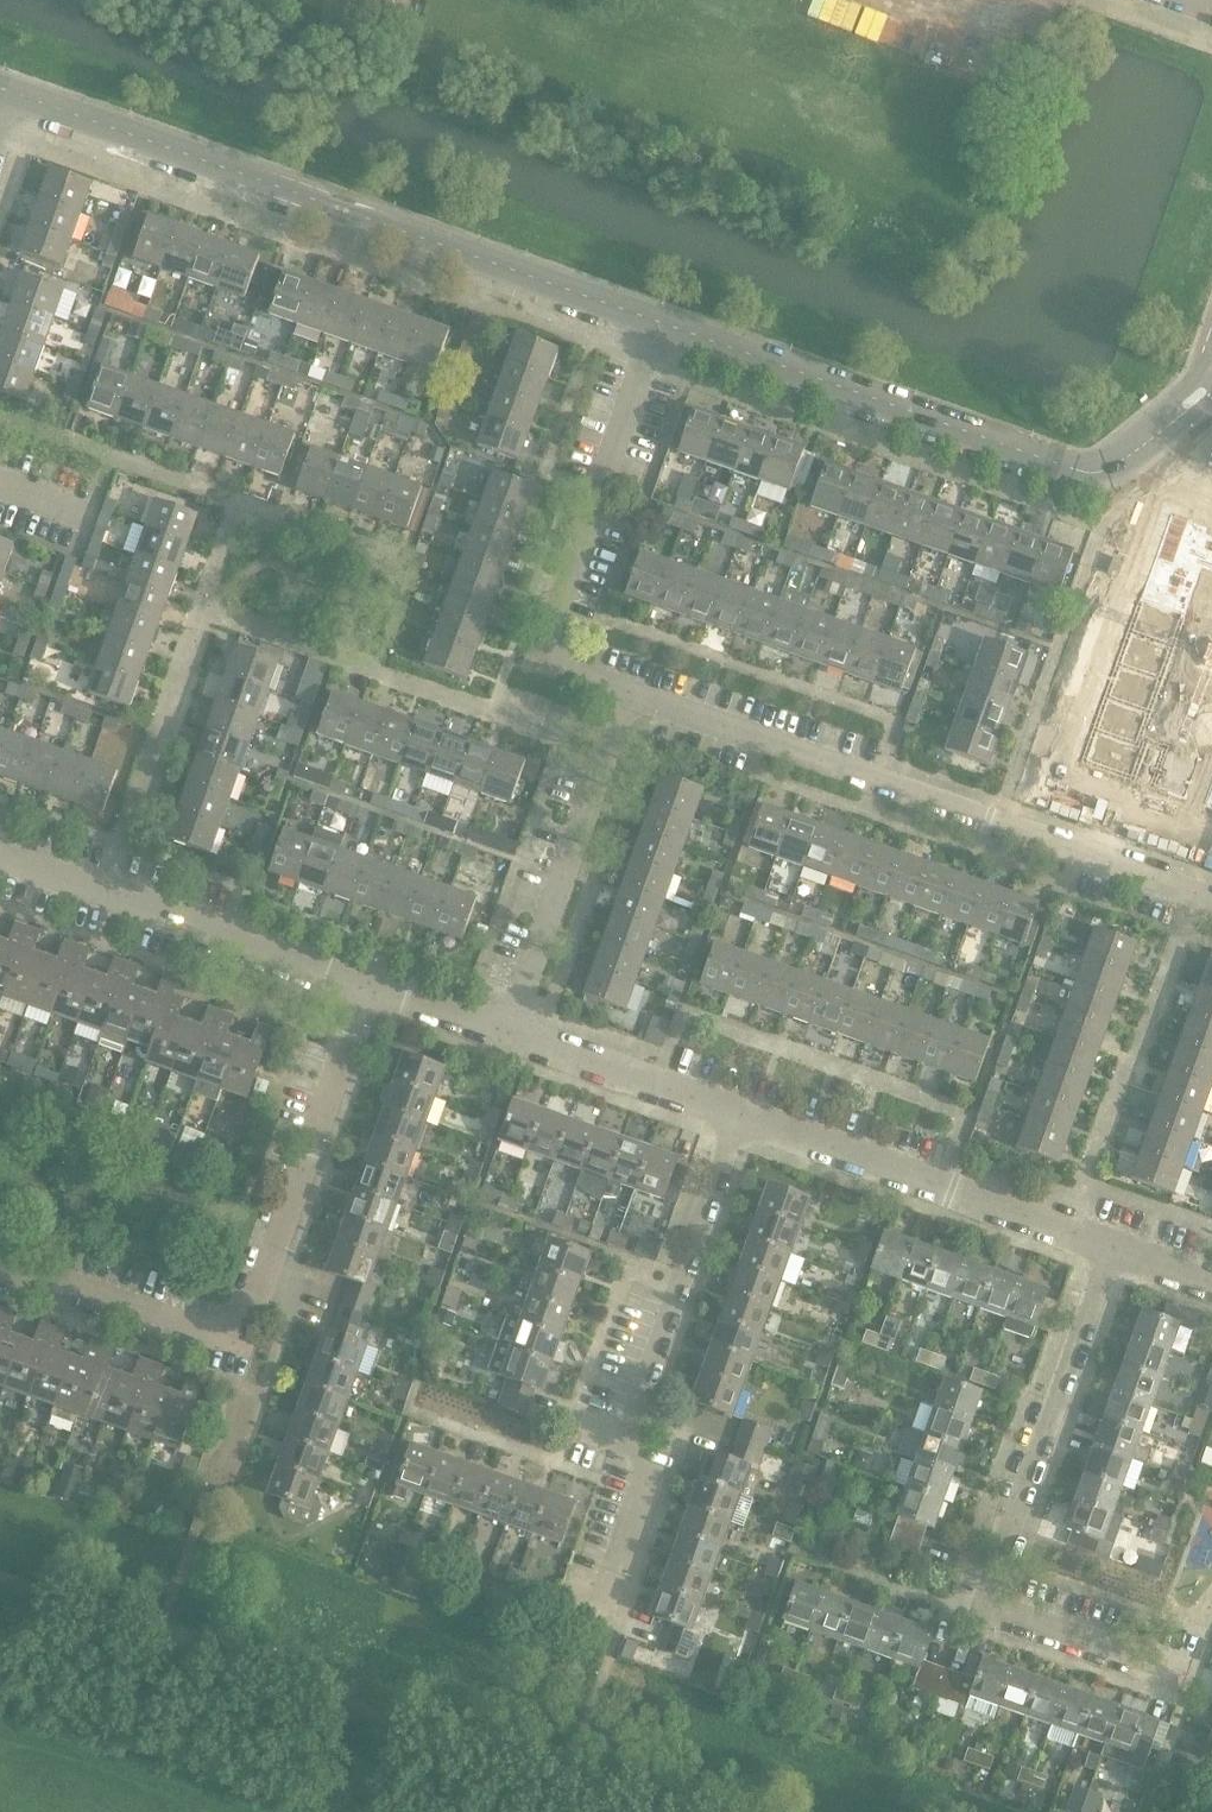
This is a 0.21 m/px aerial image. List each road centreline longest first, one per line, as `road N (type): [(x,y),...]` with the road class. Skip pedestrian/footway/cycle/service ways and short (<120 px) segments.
road 1 (residential): [(661,322),(2,88)]
road 2 (residential): [(368,986),(239,1341),(76,1284),(0,1272)]
road 3 (residential): [(1211,901),(631,693)]
road 4 (residential): [(1186,1683),(978,1612),(1112,1251)]
road 5 (residential): [(602,1615),(649,1479),(627,1437),(740,1115)]
road 6 (residential): [(1154,440),(1091,475),(661,322)]
road 7 (residential): [(631,693),(540,661),(661,322)]
road 8 (residential): [(740,1115),(1112,1251)]
road 9 (residential): [(368,986),(0,853)]
road 10 (residential): [(507,1025),(631,693)]
road 11 (residential): [(507,1025),(740,1115)]
road 12 (residential): [(507,1025),(368,986)]

